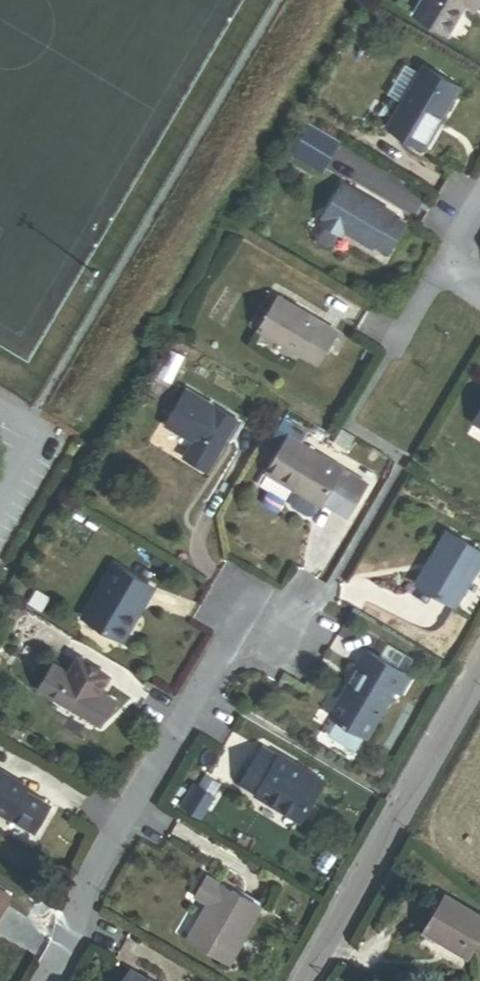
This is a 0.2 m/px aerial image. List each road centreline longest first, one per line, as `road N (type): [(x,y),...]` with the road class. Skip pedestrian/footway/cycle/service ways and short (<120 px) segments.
road 1 (residential): [(48,980),(72,941),(97,872),(264,591)]
road 2 (tertiary): [(479,685),(309,980)]

